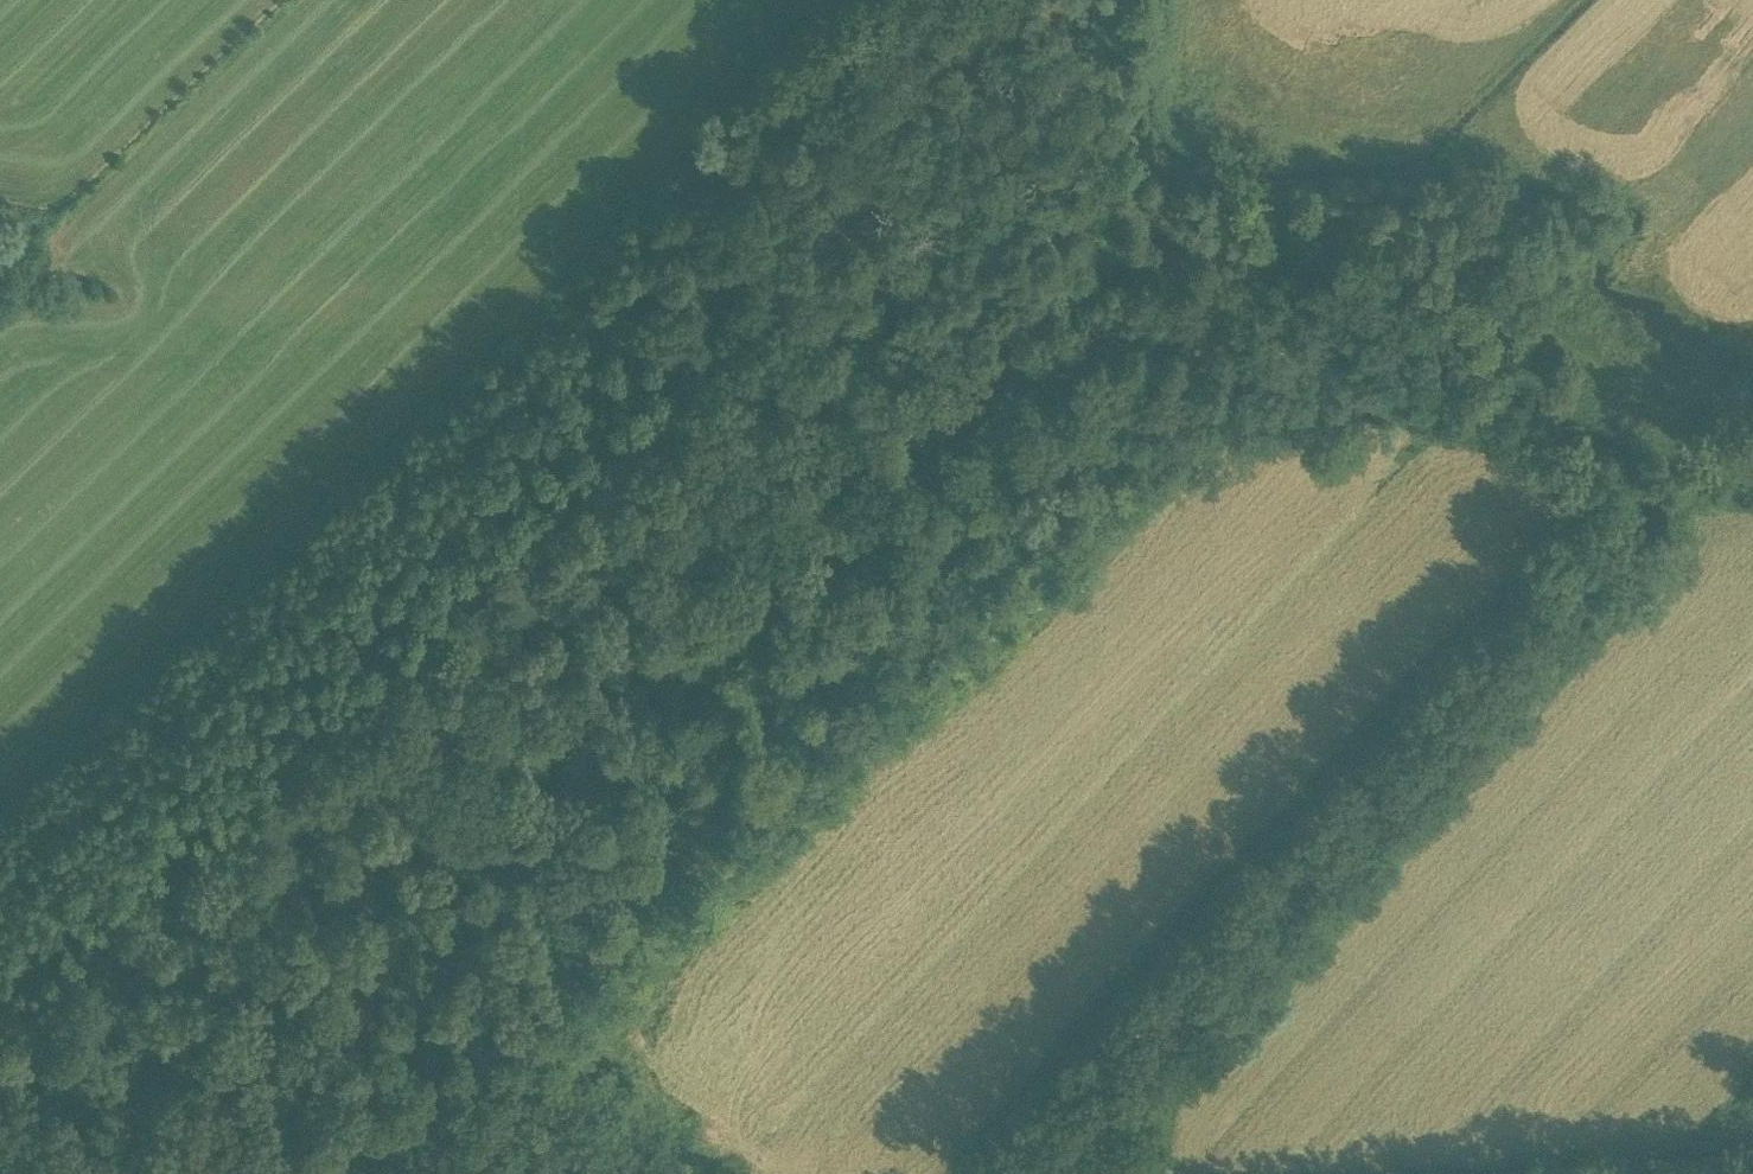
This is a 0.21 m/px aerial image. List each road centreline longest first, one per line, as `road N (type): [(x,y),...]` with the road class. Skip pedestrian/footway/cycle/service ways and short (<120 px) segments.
road 1 (track): [(1752,522),(1708,518),(1677,499),(1508,452),(1441,447),(1382,423),(1371,406)]

